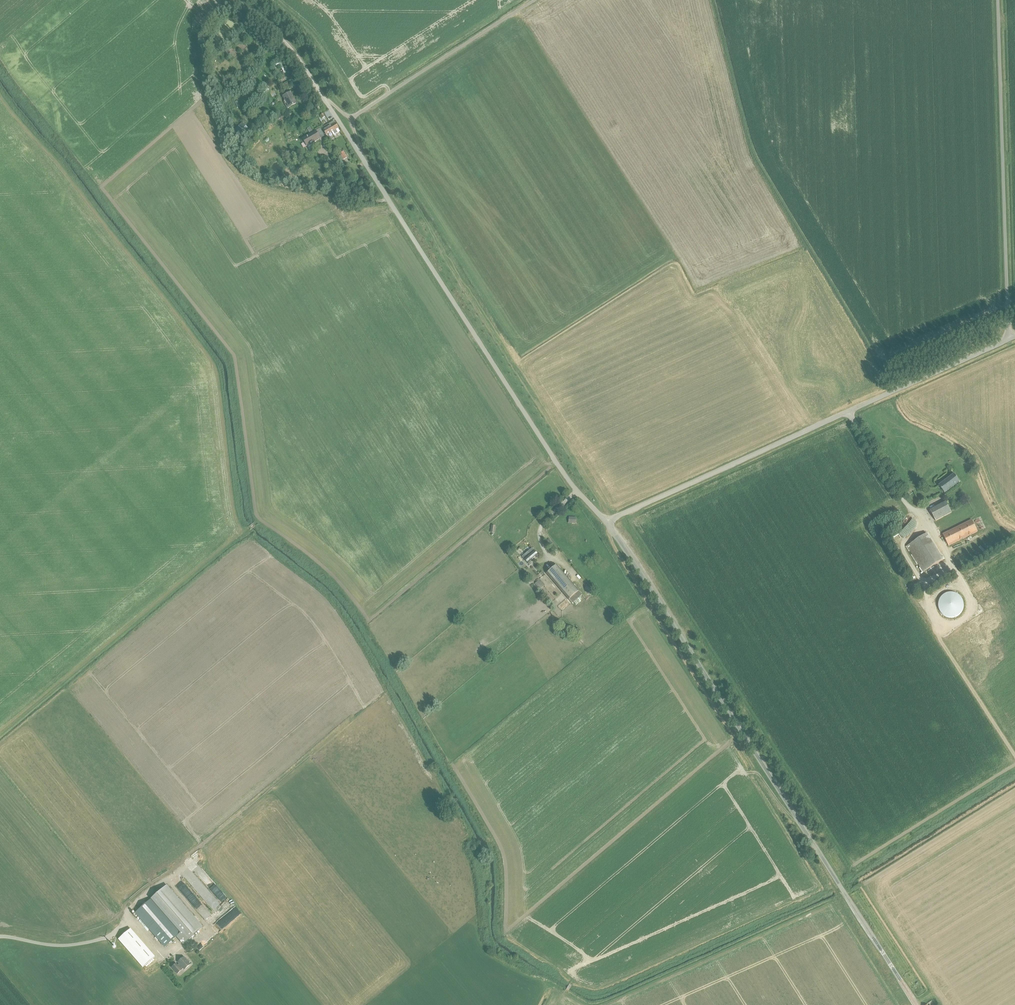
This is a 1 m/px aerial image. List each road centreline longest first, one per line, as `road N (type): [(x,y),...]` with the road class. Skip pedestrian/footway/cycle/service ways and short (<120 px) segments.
road 1 (track): [(267,0),(309,34),(359,112),(609,507),(618,552),(751,774),(800,823)]
road 2 (tertiary): [(916,1004),(610,523)]
road 3 (unclassified): [(610,523),(1011,339)]
road 4 (tertiary): [(365,162),(578,492)]
road 5 (unclassified): [(1011,339),(1001,0)]
road 6 (unclassified): [(350,119),(535,0)]
road 7 (tertiary): [(232,0),(298,54),(324,98)]

